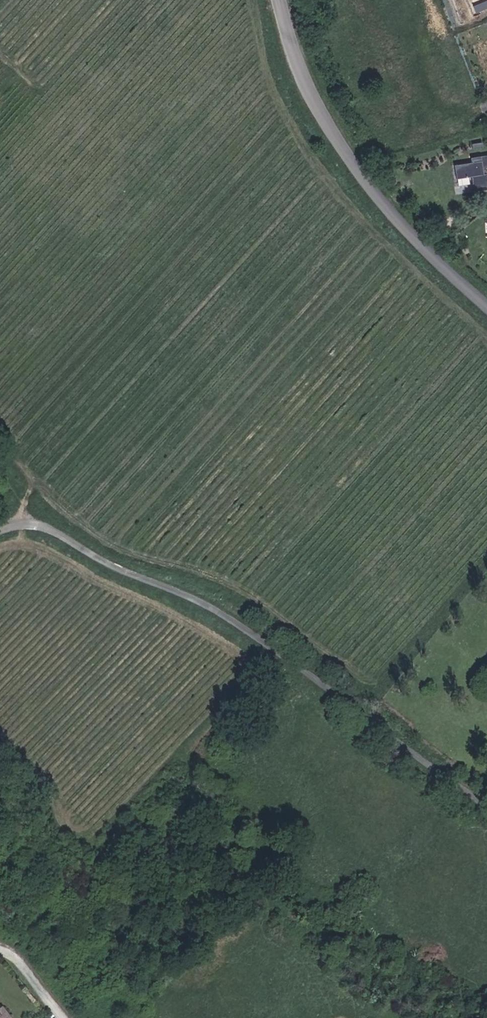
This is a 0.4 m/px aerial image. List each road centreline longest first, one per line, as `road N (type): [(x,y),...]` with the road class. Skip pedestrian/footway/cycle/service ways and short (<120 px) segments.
road 1 (unclassified): [(0,528),(46,523),(209,611),(280,652),(486,804)]
road 2 (tertiary): [(486,303),(366,179),(323,116),(277,0)]

